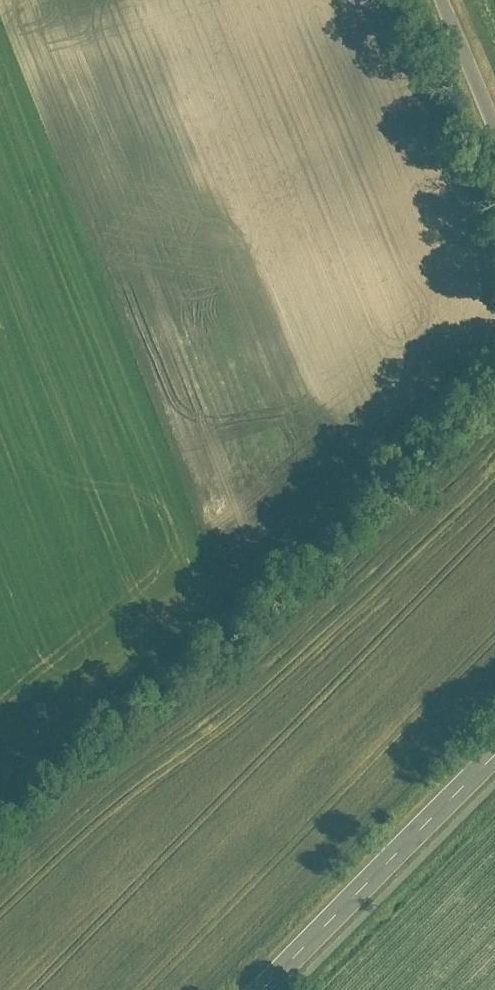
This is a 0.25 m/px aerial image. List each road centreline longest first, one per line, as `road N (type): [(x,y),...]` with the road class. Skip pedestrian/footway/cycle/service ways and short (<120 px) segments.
road 1 (tertiary): [(255,989),(494,749)]
road 2 (residential): [(494,117),(443,0)]

